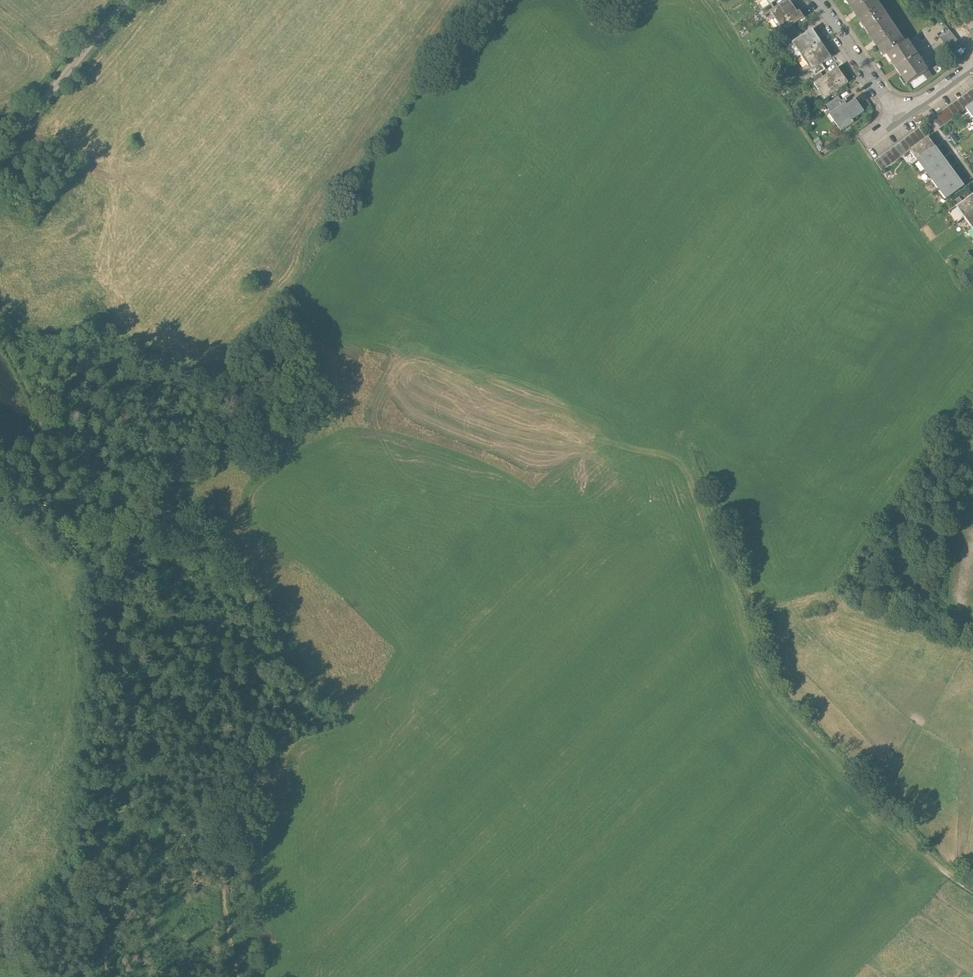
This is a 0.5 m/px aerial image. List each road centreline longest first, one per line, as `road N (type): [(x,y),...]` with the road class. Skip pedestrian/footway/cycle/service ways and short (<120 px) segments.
road 1 (track): [(972,887),(956,879),(797,716),(755,647),(706,471)]
road 2 (residential): [(819,0),(895,118)]

